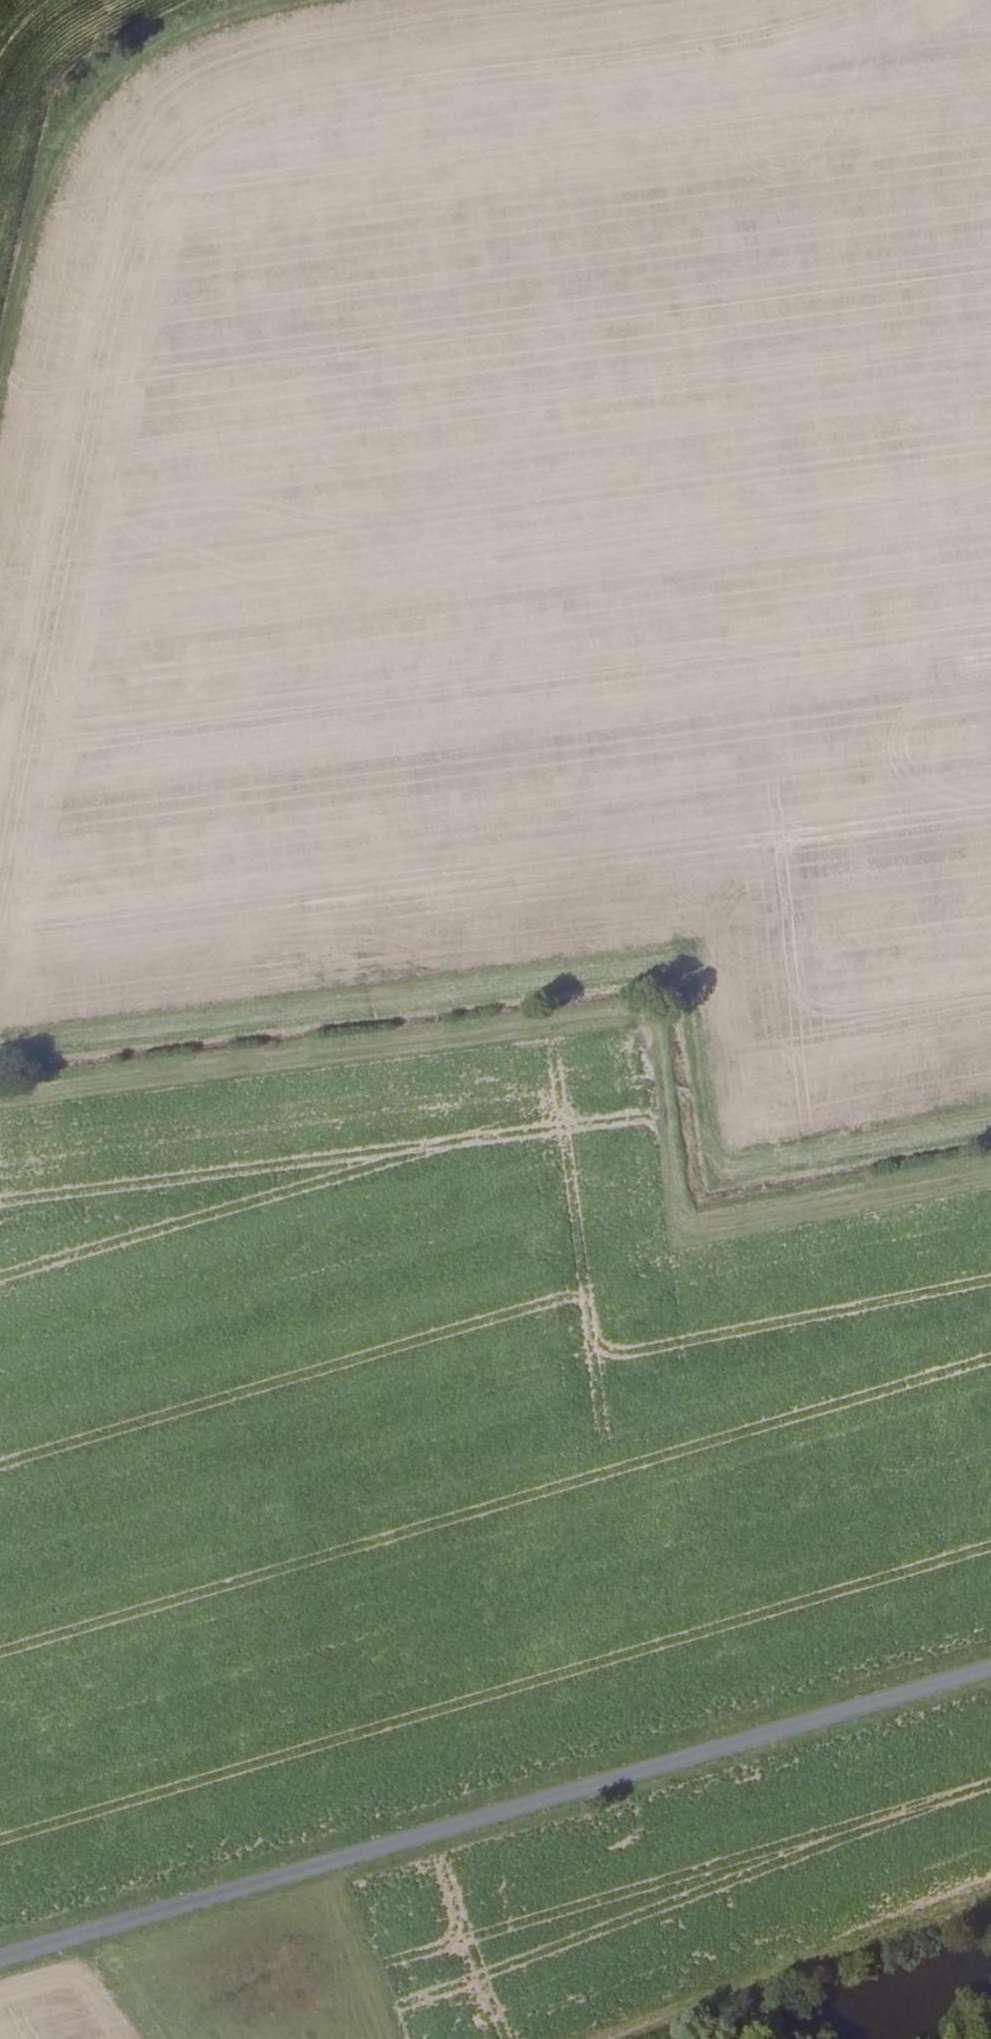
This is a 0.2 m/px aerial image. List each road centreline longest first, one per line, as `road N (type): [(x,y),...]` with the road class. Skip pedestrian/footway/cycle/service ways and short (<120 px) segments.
road 1 (track): [(0,1959),(990,1667)]
road 2 (track): [(0,479),(56,173),(82,130),(257,29),(357,0)]

